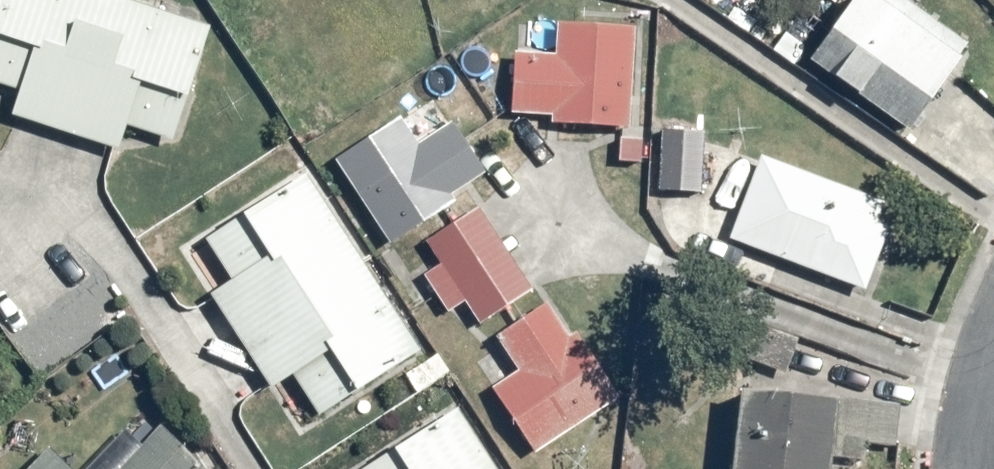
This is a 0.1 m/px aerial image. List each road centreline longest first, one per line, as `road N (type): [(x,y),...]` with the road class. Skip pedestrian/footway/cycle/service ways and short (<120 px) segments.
road 1 (residential): [(961,468),(993,353)]

